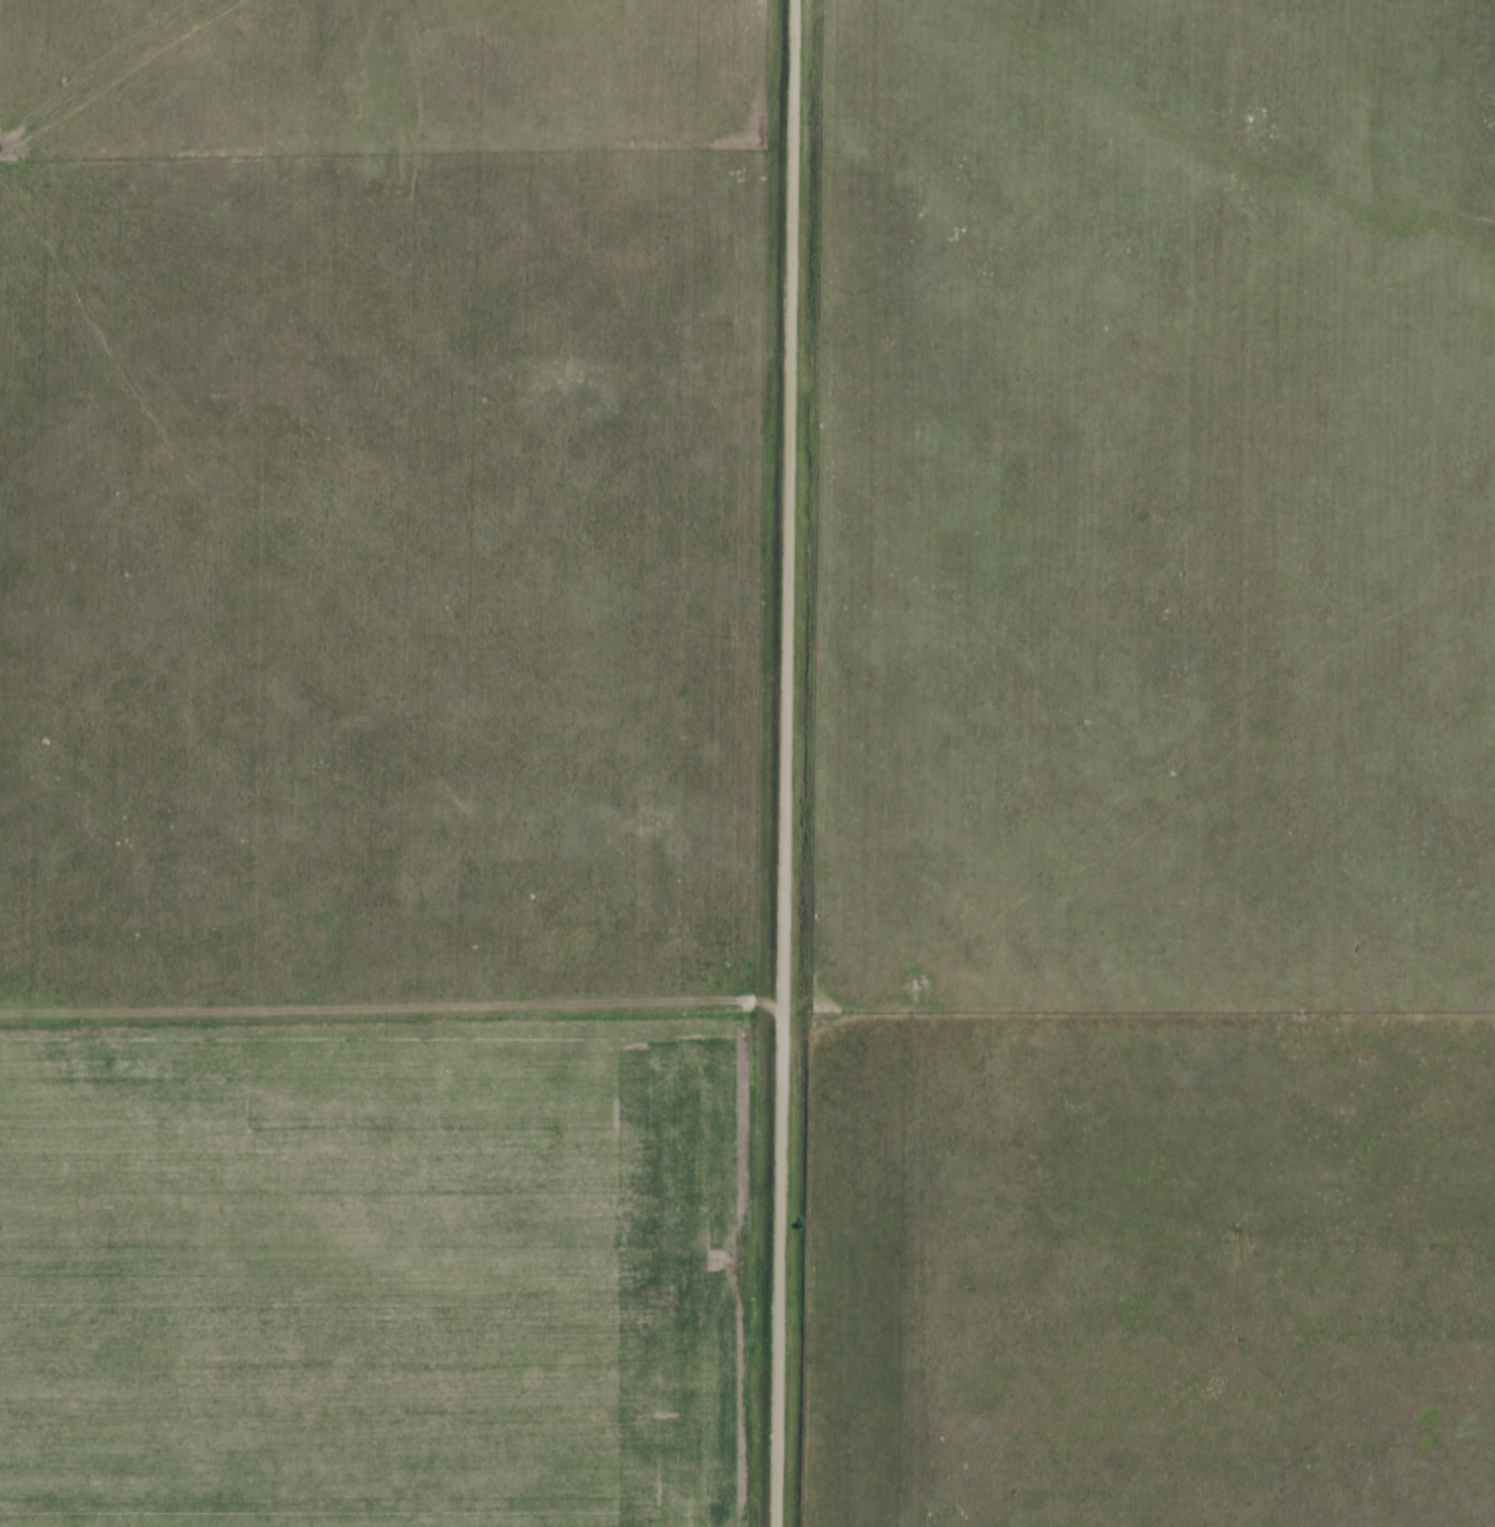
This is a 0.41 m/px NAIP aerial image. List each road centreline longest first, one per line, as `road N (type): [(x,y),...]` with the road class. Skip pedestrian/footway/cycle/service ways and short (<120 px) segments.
road 1 (residential): [(779,1526),(795,0)]

